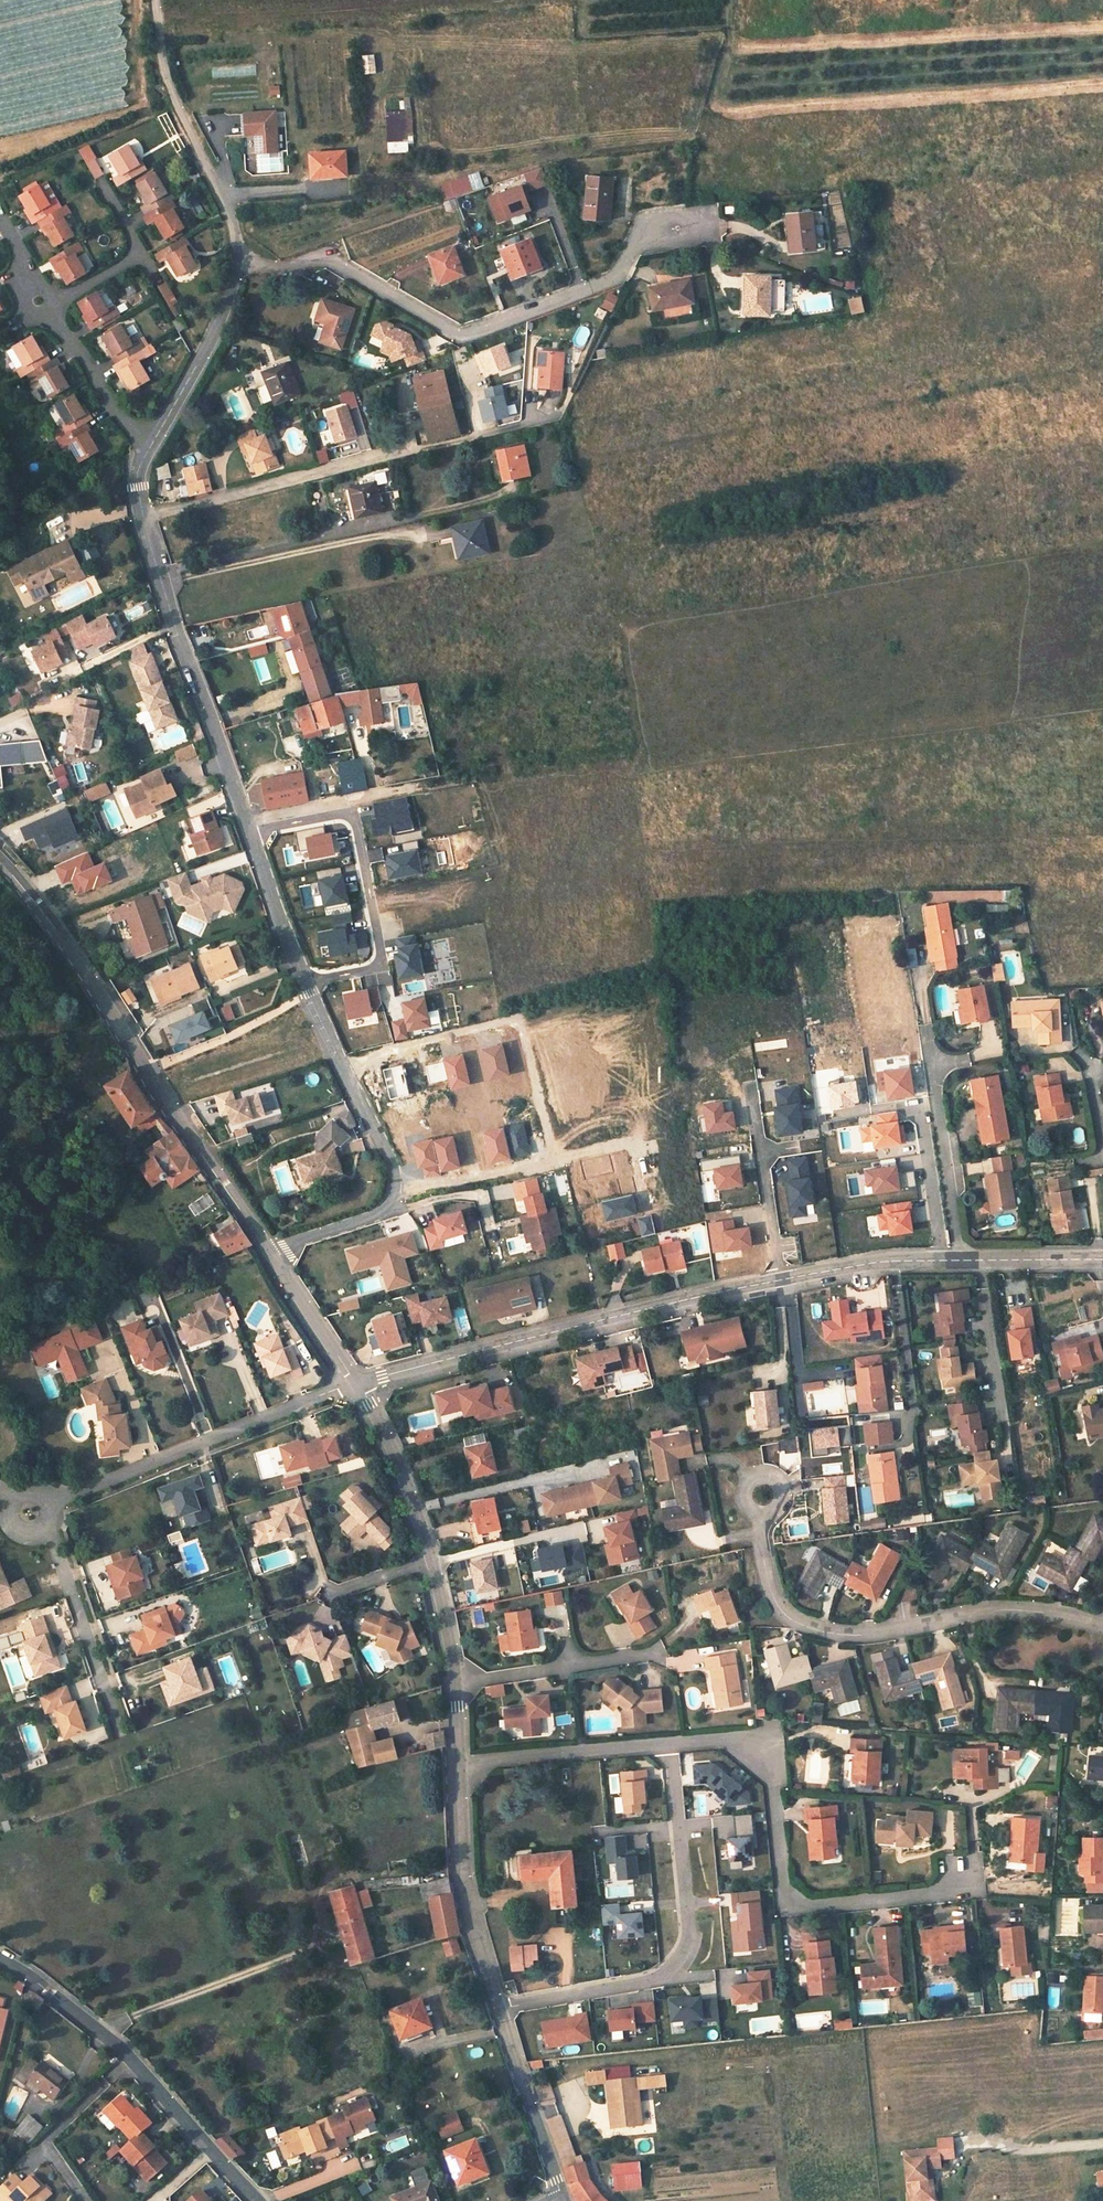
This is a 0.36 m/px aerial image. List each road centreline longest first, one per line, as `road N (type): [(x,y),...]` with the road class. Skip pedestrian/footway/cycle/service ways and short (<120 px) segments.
road 1 (unclassified): [(961,1261),(789,1278),(358,1386)]
road 2 (residential): [(340,1059),(279,916),(141,515)]
road 3 (residential): [(233,271),(333,261),(465,334),(608,280),(647,230),(677,227)]
road 4 (unclassified): [(0,864),(272,1250)]
road 5 (residential): [(1102,1625),(1003,1609),(858,1635),(800,1626),(771,1594),(761,1495)]
road 6 (residential): [(670,1745),(734,1739),(772,1768),(782,1888),(801,1907),(945,1892),(966,1875)]
road 7 (unclassified): [(0,1958),(131,2060),(254,2200)]
road 8 (residential): [(53,1501),(358,1386)]
road 9 (residential): [(552,1150),(522,1027),(510,1019),(340,1059)]
road 10 (residential): [(233,271),(223,202),(166,91),(154,0)]
road 11 (residential): [(141,515),(407,447)]
road 12 (unclassified): [(454,1766),(470,1928),(497,2008)]
road 13 (residential): [(961,1261),(927,1028)]
road 14 (residential): [(454,1766),(670,1745)]
road 15 (residential): [(50,1527),(120,1727)]
road 16 (residential): [(452,1682),(659,1651)]
road 17 (unclassified): [(497,2008),(556,2200)]
road 18 (residential): [(146,444),(220,312),(233,271)]
road 19 (unclassified): [(358,1386),(395,1455),(432,1560)]
road 20 (residential): [(146,444),(37,304)]
road 21 (residential): [(394,1199),(544,1162),(552,1150)]
road 22 (residential): [(678,1825),(688,1936),(682,1954),(653,1979)]
road 23 (unclassified): [(272,1250),(358,1386)]
road 24 (residential): [(653,1979),(497,2008)]
road 25 (residential): [(980,1261),(1003,1417)]
road 26 (residential): [(394,1199),(392,1166),(340,1059)]
road 27 (residential): [(272,1250),(378,1215),(394,1199)]
road 28 (unclassified): [(432,1560),(452,1682)]
road 29 (unclassified): [(1102,1261),(980,1261)]

